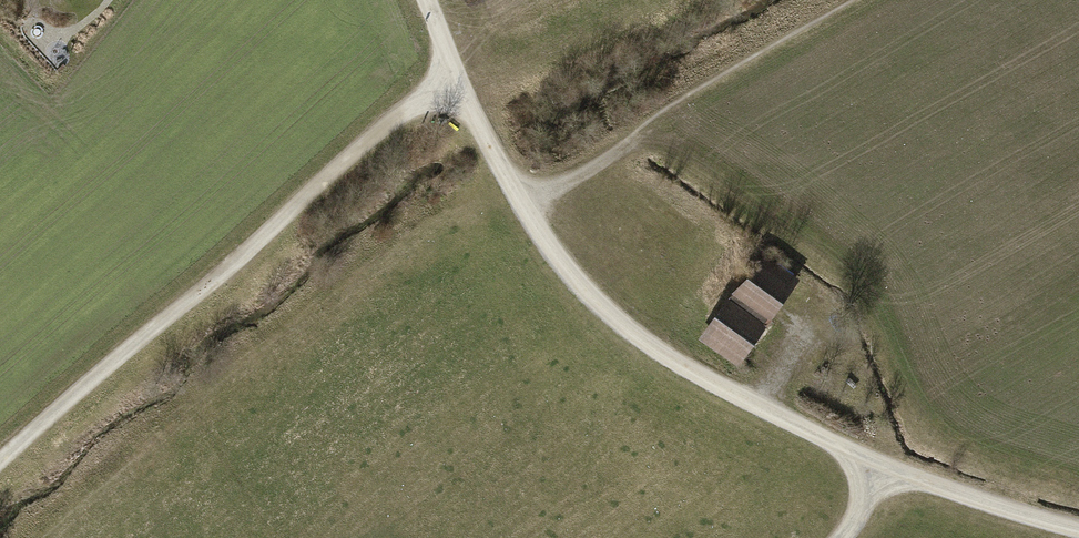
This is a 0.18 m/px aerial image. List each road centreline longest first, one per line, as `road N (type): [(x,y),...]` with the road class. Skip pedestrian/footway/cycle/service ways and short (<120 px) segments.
road 1 (track): [(1078,530),(886,475),(680,366),(614,318),(563,264),(459,88)]
road 2 (track): [(0,465),(390,129),(459,88)]
road 3 (track): [(529,209),(633,149),(688,100),(872,0)]

